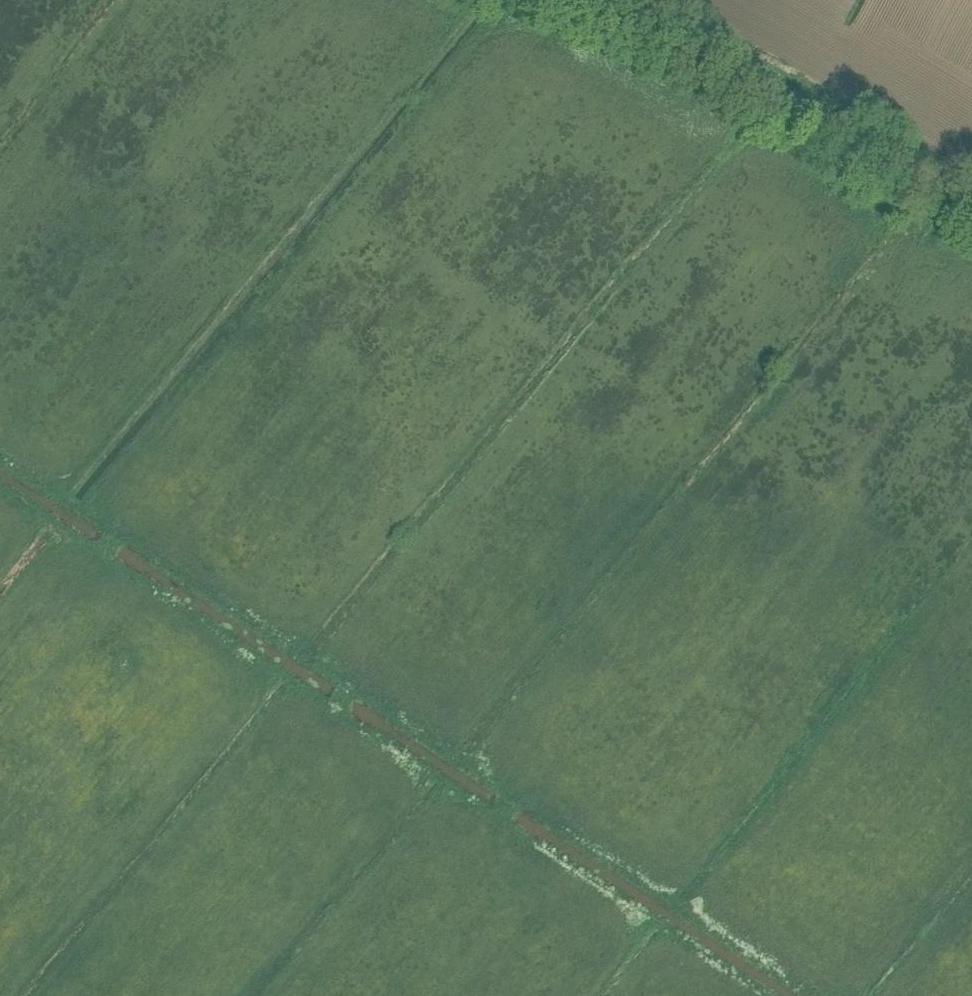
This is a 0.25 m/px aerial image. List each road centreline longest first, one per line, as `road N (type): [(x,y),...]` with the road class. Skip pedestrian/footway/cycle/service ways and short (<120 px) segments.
road 1 (track): [(602,0),(833,115),(971,211)]

